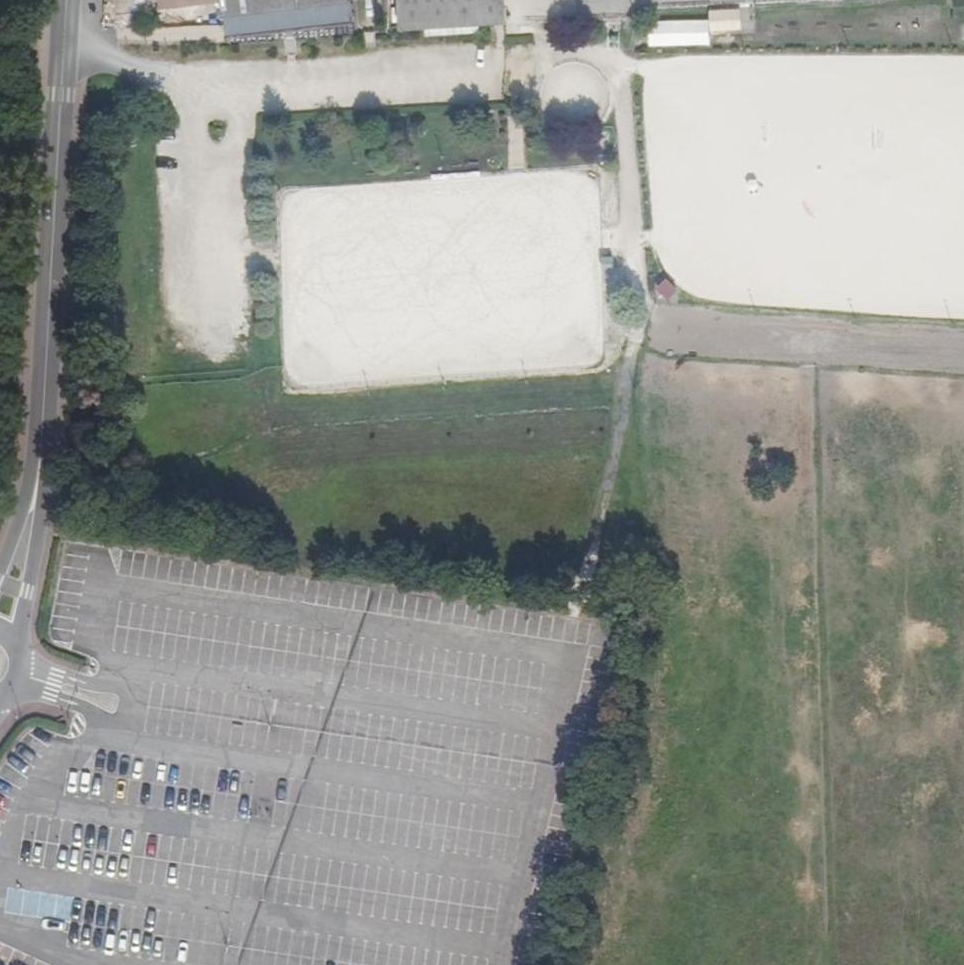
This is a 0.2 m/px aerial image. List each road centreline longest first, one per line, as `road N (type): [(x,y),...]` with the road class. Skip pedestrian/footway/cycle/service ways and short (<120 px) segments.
road 1 (tertiary): [(0,618),(36,500),(66,0)]

